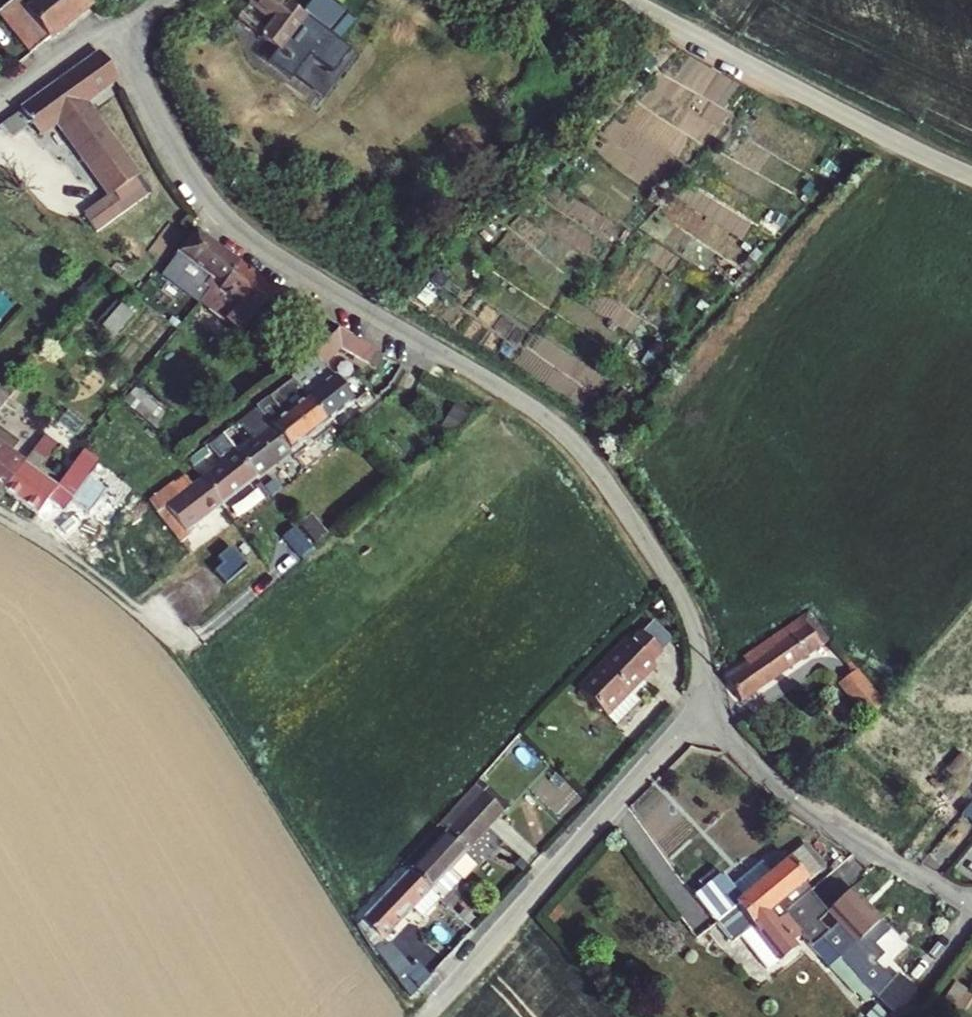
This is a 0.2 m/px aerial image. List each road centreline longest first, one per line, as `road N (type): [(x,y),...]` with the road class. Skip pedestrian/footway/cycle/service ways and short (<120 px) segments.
road 1 (residential): [(707,698),(677,585),(583,453),(529,405),(233,222),(189,168),(122,32)]
road 2 (unclassified): [(707,698),(427,1016)]
road 3 (unclassified): [(971,177),(624,0)]
road 4 (residential): [(971,910),(796,801),(733,743),(707,698)]
road 5 (residential): [(0,514),(81,565),(167,637)]
road 6 (residential): [(122,32),(0,107)]

